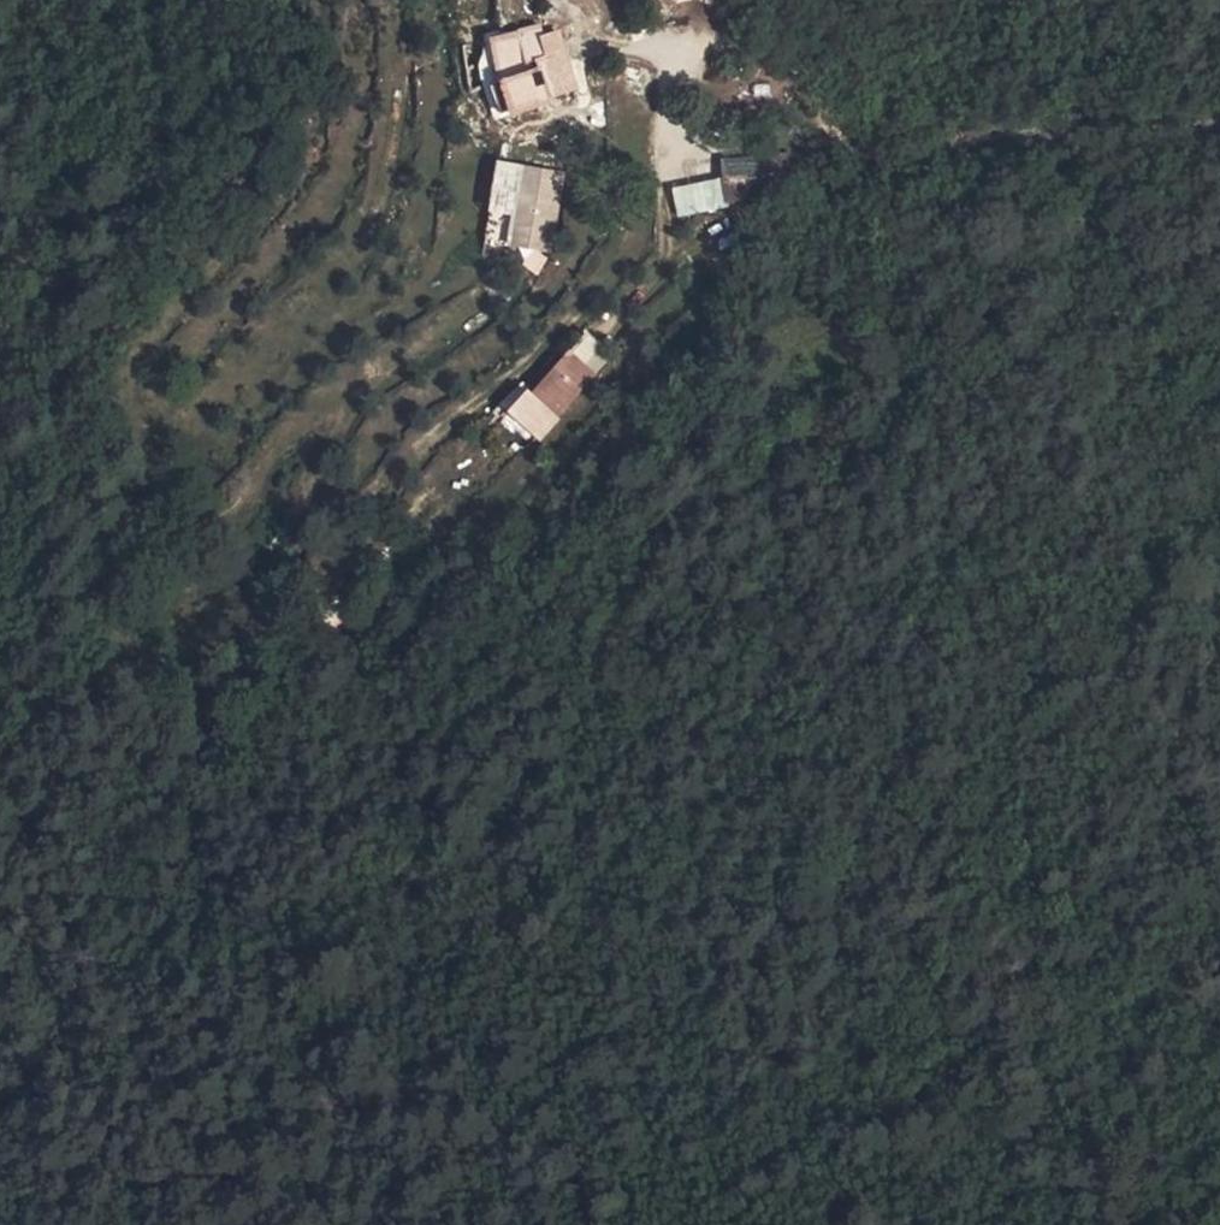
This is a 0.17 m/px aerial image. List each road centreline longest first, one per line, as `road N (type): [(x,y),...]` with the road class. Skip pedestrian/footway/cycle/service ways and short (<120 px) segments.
road 1 (track): [(1219,128),(1069,150),(710,170)]

